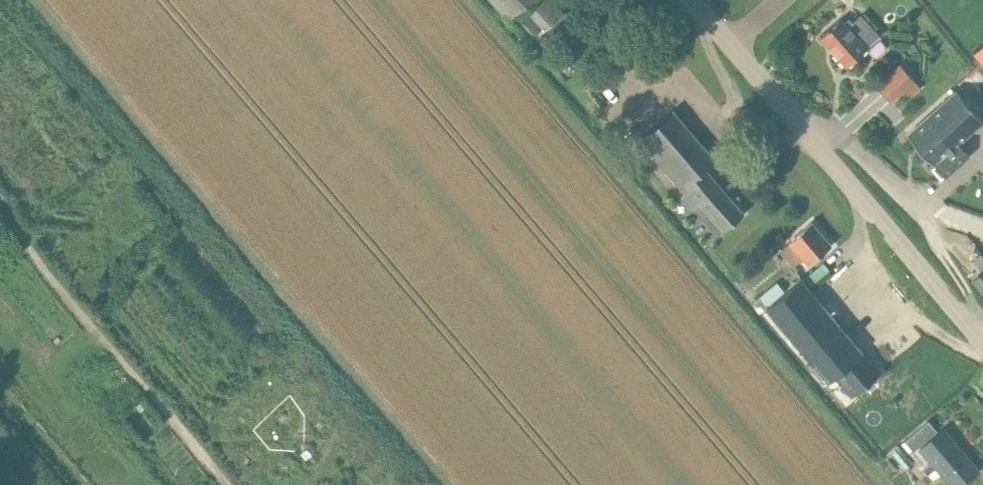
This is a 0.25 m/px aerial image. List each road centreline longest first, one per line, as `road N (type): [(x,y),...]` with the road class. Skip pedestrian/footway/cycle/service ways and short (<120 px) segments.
road 1 (tertiary): [(982,339),(690,0)]

